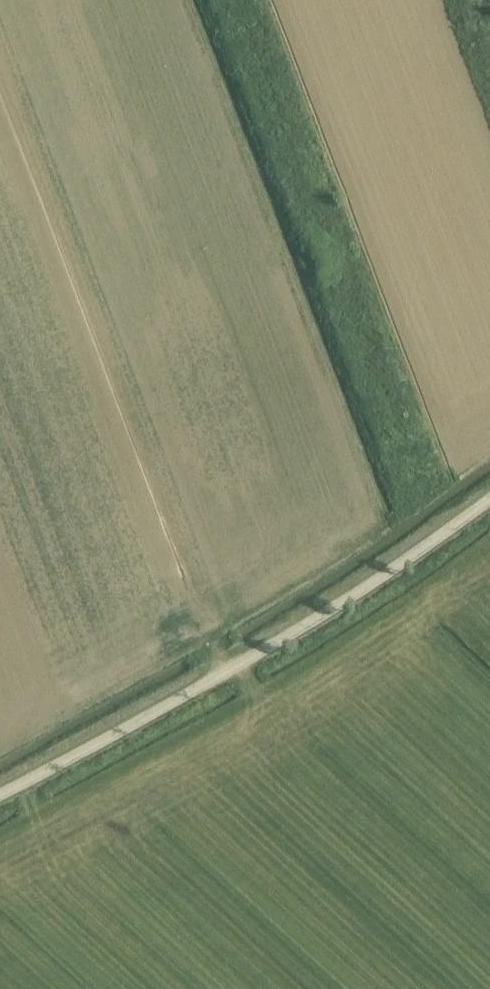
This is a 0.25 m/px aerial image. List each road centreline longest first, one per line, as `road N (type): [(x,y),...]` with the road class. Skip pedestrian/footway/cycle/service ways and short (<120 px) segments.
road 1 (unclassified): [(0,794),(262,658),(489,503)]

